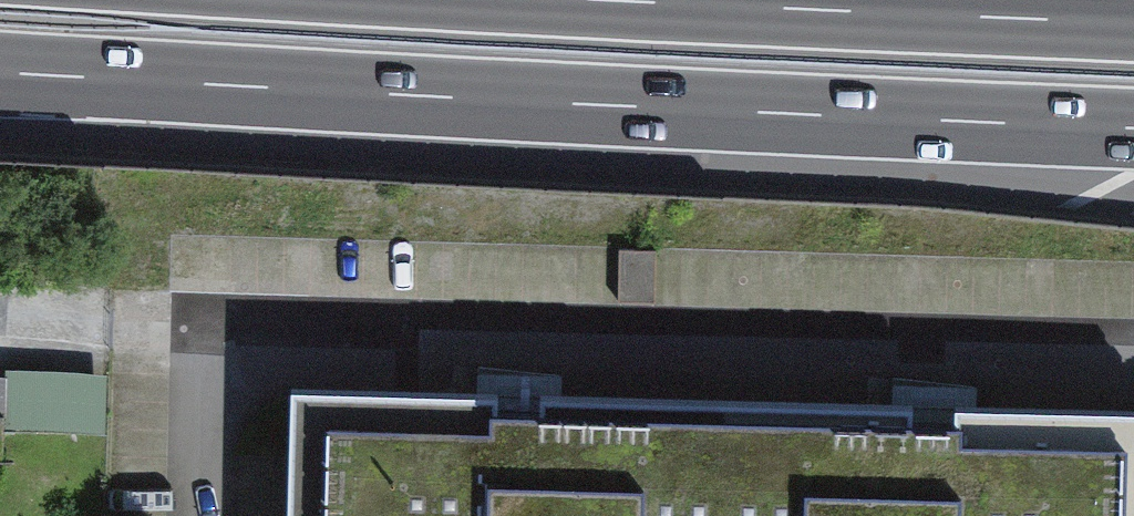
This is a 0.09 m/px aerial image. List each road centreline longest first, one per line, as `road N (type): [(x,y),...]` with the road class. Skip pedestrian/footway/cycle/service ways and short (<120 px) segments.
road 1 (motorway): [(0,70),(1133,128)]
road 2 (motorway): [(1133,23),(608,0)]

